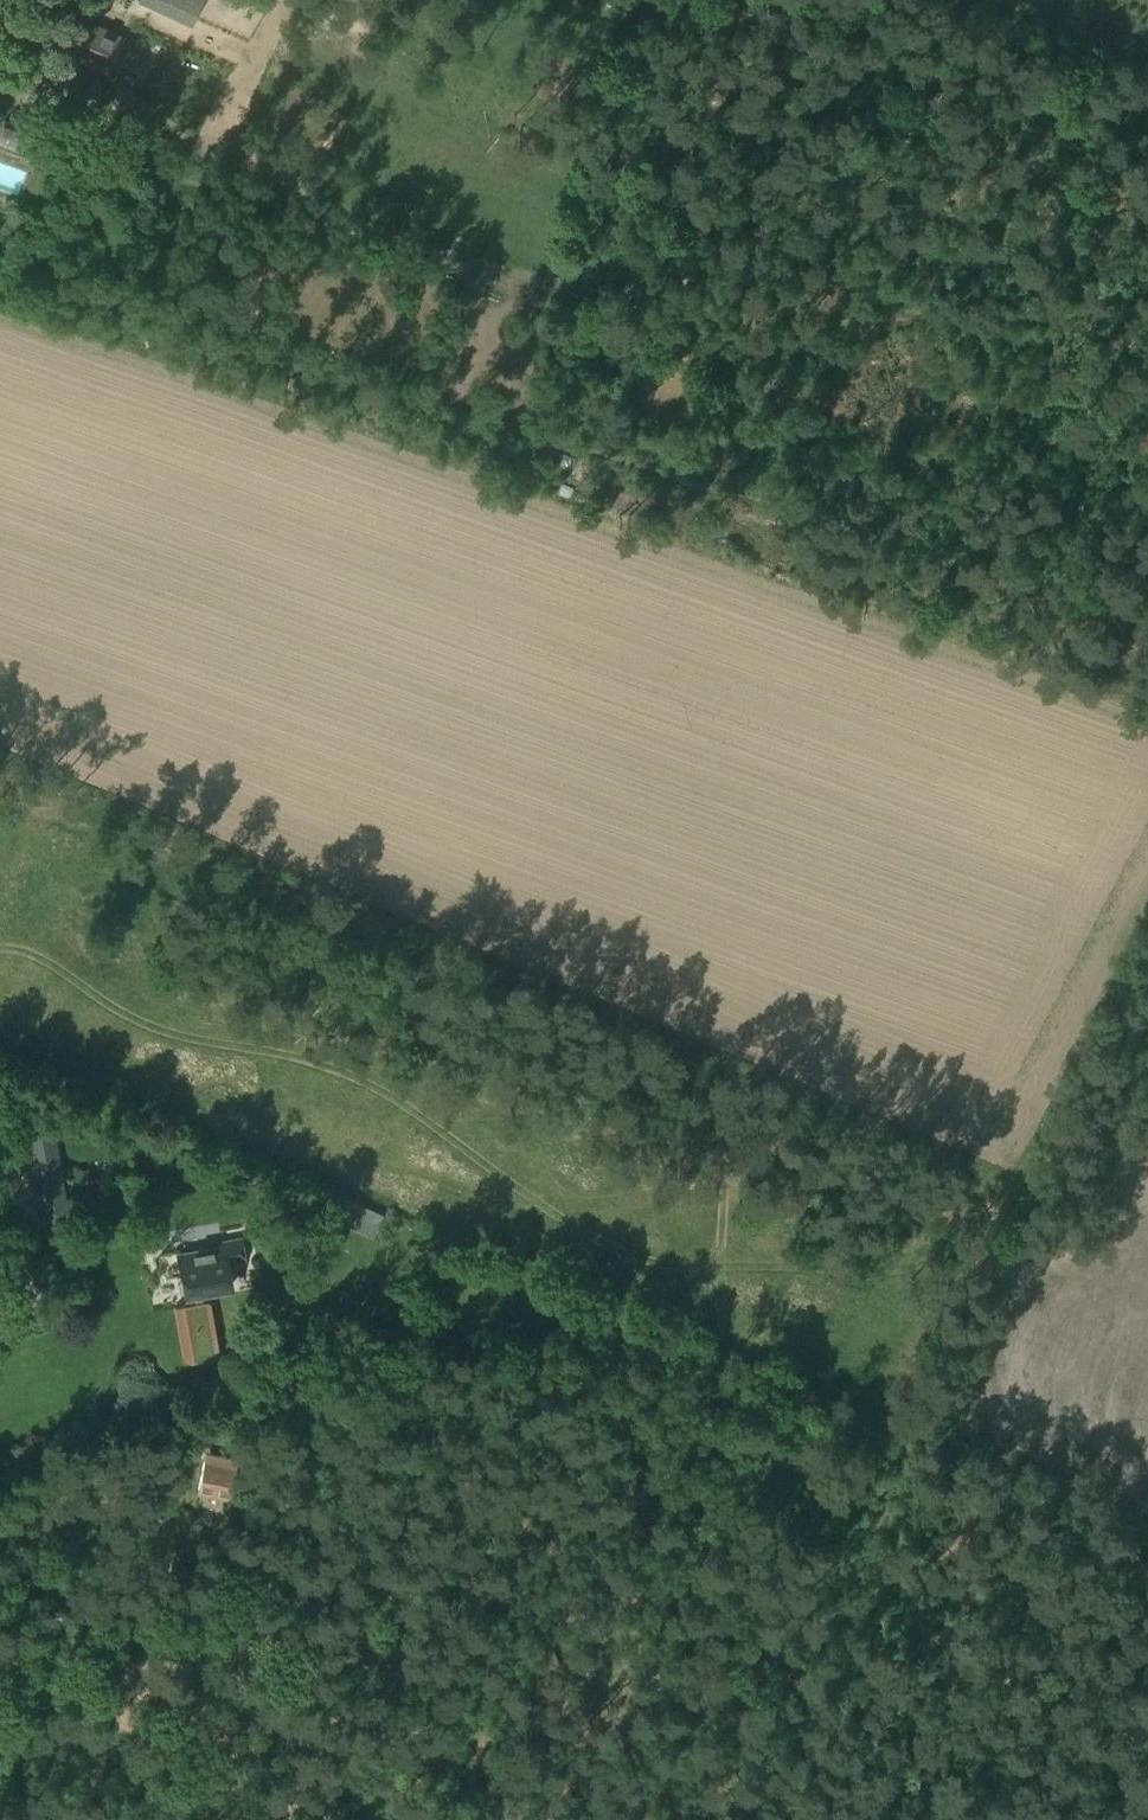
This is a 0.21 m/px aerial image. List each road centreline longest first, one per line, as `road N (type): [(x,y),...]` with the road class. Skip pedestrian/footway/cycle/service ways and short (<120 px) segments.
road 1 (track): [(557,282),(762,328),(922,313),(1025,316),(1147,291)]
road 2 (track): [(0,1685),(46,1520),(65,1497),(79,1494),(170,1530)]

